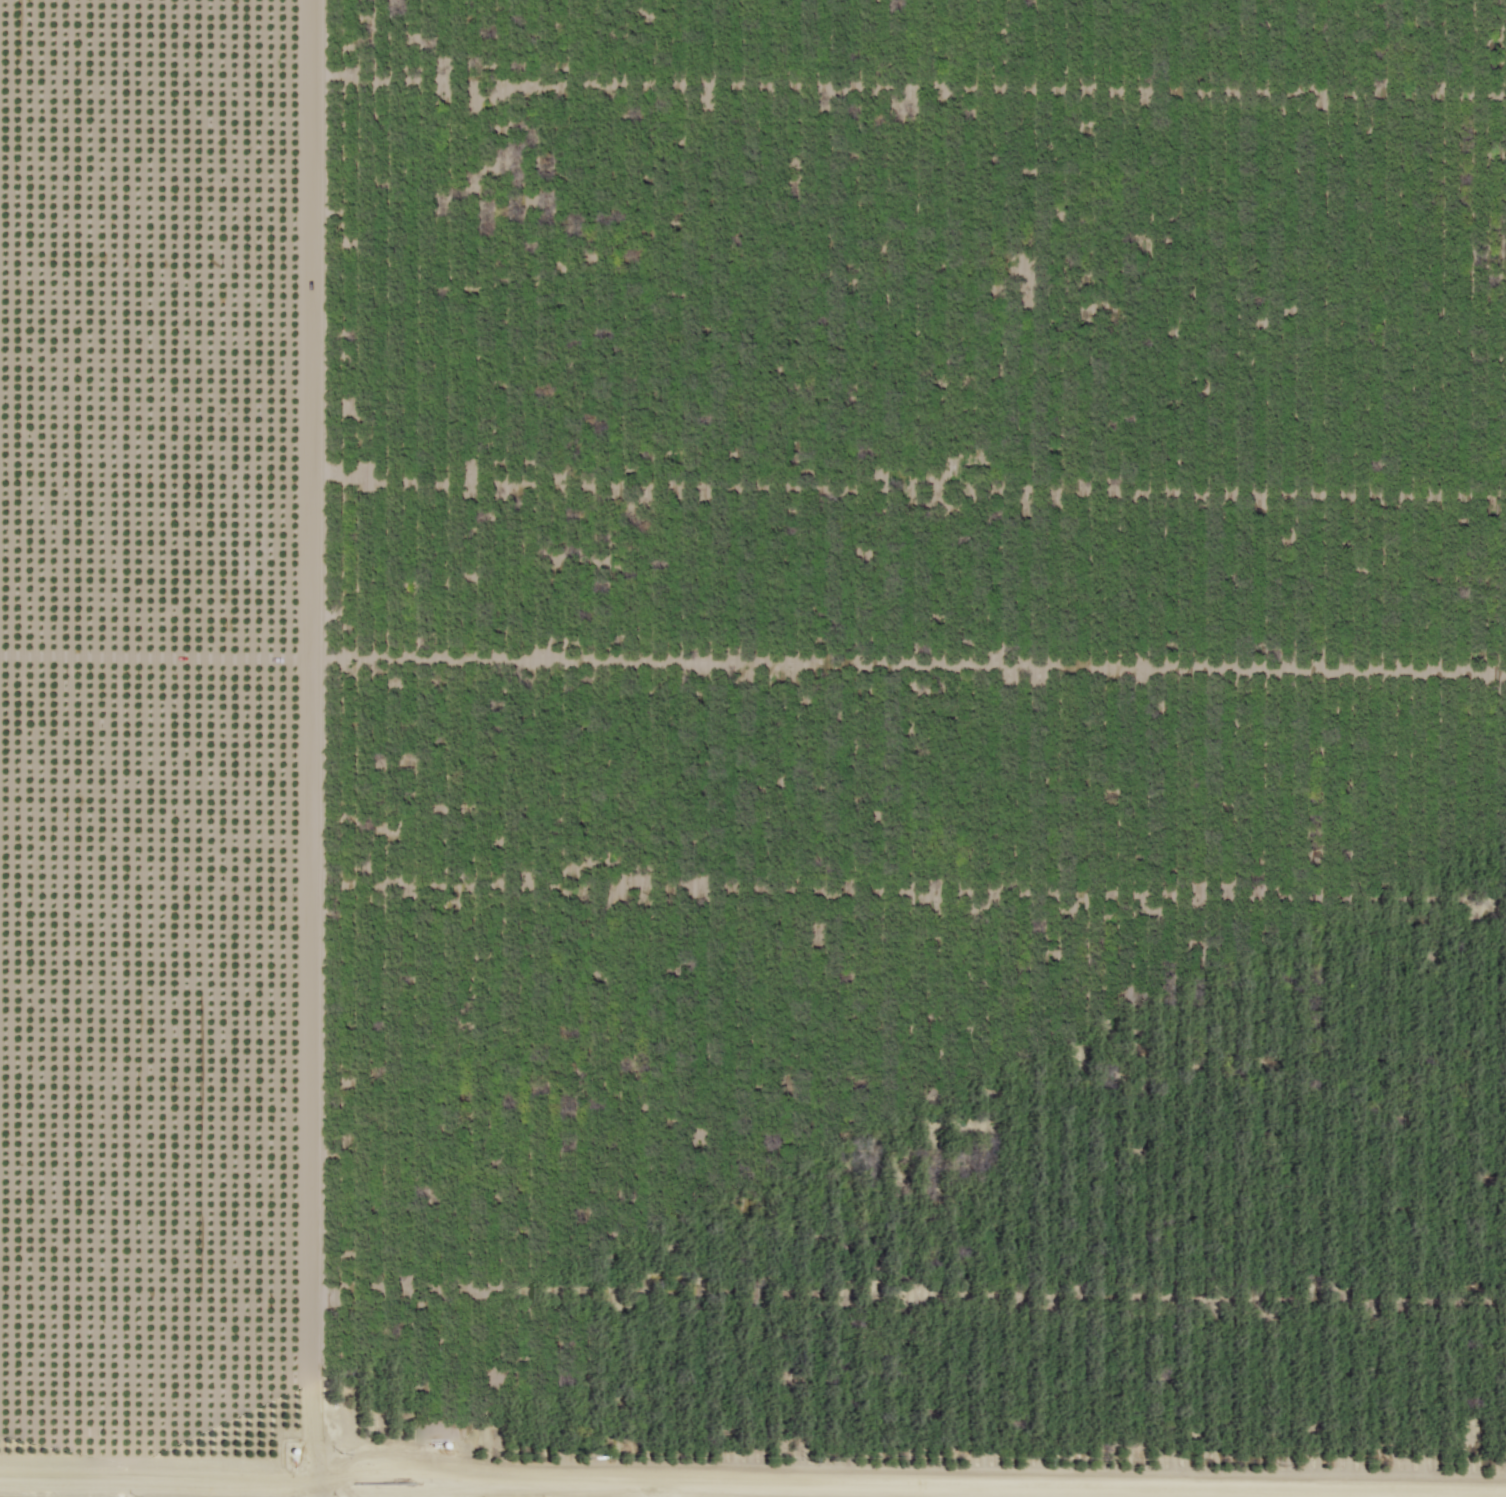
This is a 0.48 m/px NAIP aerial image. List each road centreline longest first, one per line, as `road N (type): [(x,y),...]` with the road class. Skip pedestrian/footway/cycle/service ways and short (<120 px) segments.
road 1 (residential): [(0,1478),(1505,1458)]

